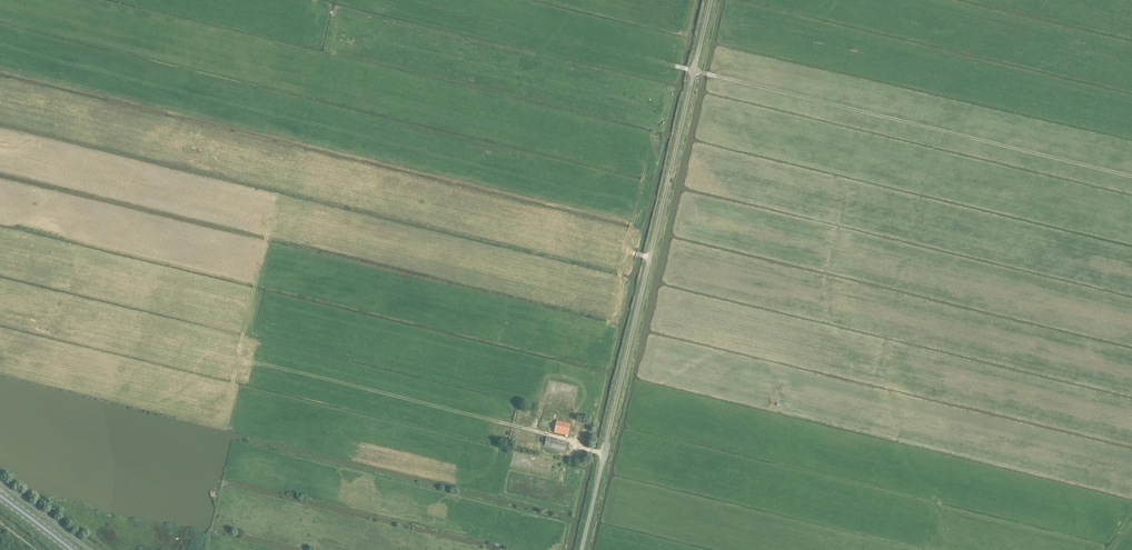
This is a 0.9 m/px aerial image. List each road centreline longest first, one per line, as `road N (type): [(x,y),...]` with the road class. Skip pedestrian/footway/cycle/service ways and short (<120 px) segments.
road 1 (track): [(1131,177),(710,75)]
road 2 (track): [(655,128),(630,252),(595,244)]
road 3 (unclassified): [(582,549),(610,432)]

